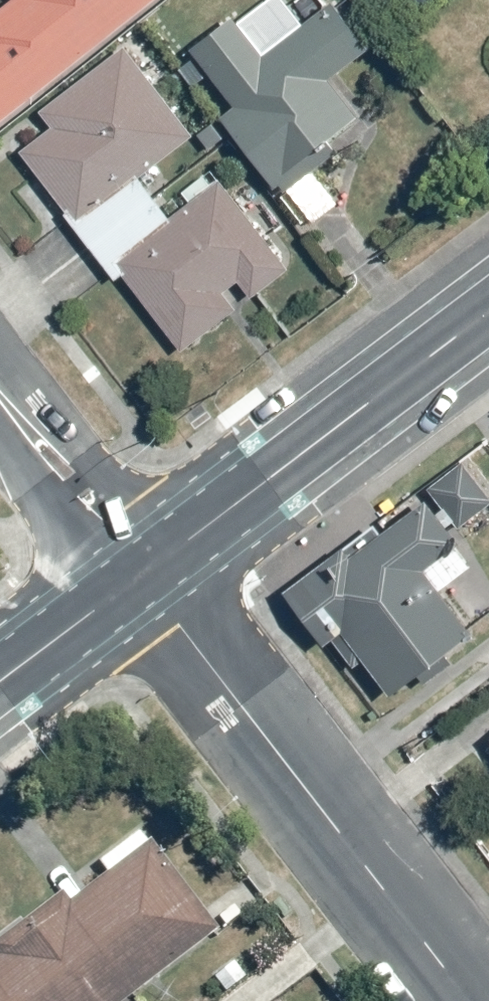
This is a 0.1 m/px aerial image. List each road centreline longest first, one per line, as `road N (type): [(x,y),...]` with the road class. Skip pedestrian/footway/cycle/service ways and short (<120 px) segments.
road 1 (residential): [(143,580),(467,1000)]
road 2 (tertiary): [(488,308),(143,580)]
road 3 (residential): [(0,403),(143,580)]
road 4 (tertiary): [(143,580),(0,687)]

